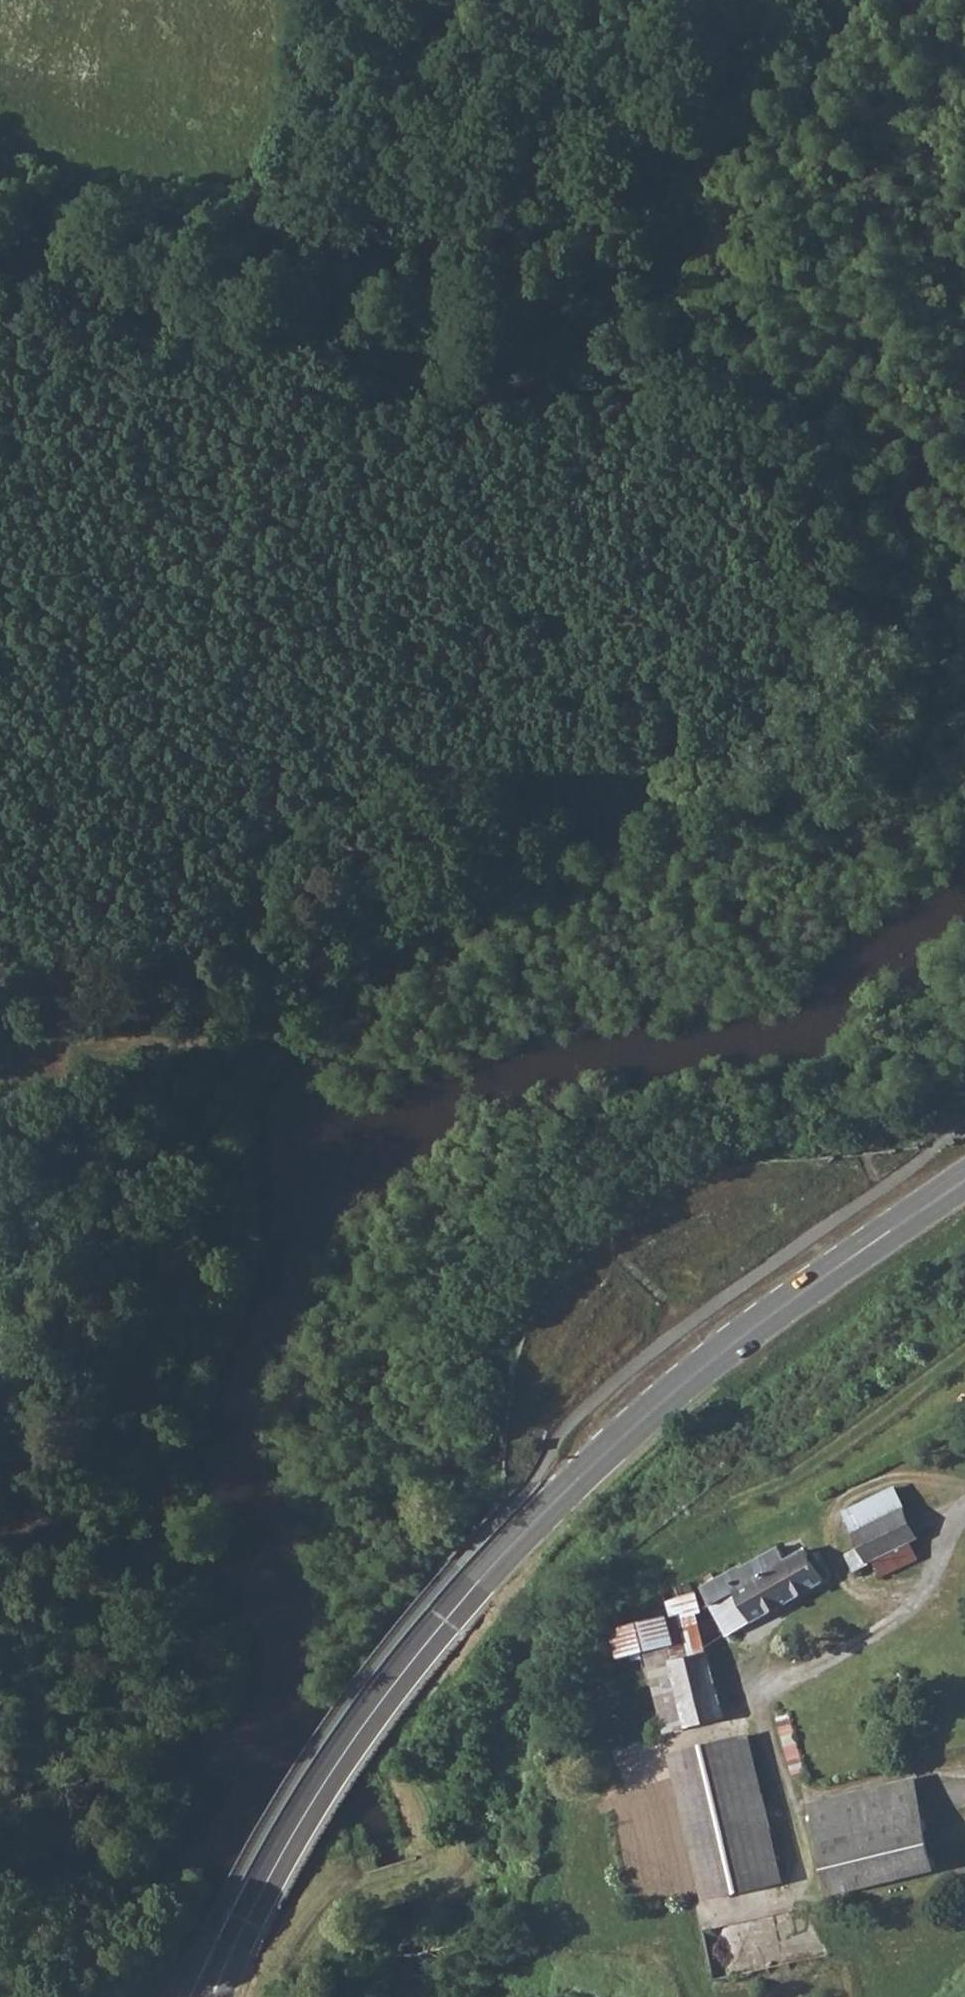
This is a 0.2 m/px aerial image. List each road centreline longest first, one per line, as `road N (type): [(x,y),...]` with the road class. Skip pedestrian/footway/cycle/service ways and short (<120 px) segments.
road 1 (secondary): [(213,1996),(246,1922),(344,1756),(490,1569),(677,1389),(816,1280),(964,1182)]
road 2 (unclassified): [(964,1514),(938,1593),(762,1697)]

